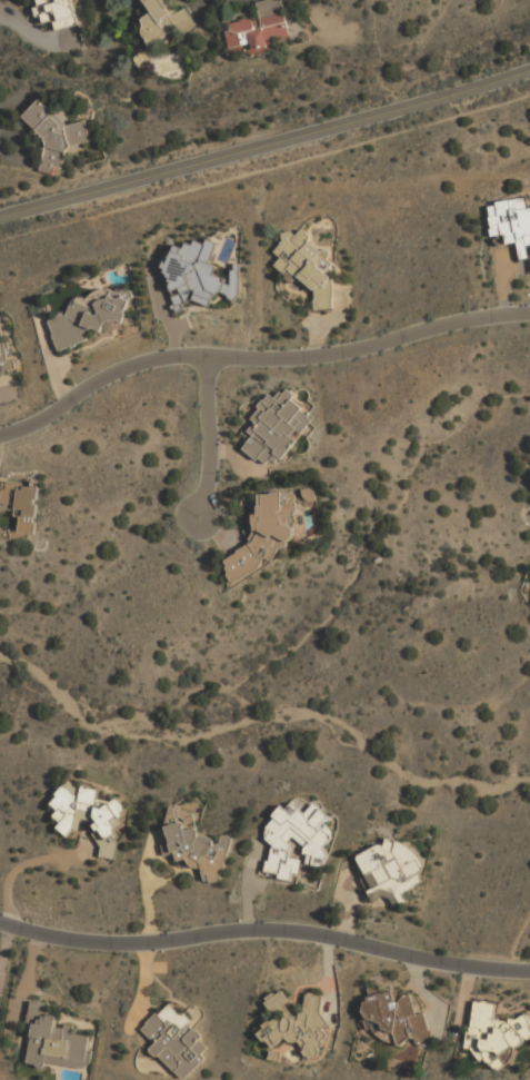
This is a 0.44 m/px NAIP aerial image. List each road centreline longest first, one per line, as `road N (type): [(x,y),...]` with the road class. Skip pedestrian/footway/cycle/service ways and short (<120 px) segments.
road 1 (residential): [(529,313),(318,356),(160,356),(0,435)]
road 2 (residential): [(0,215),(529,70)]
road 3 (residential): [(529,971),(406,955),(303,931),(103,942),(0,921)]
road 4 (residential): [(200,521),(210,487),(209,358)]

